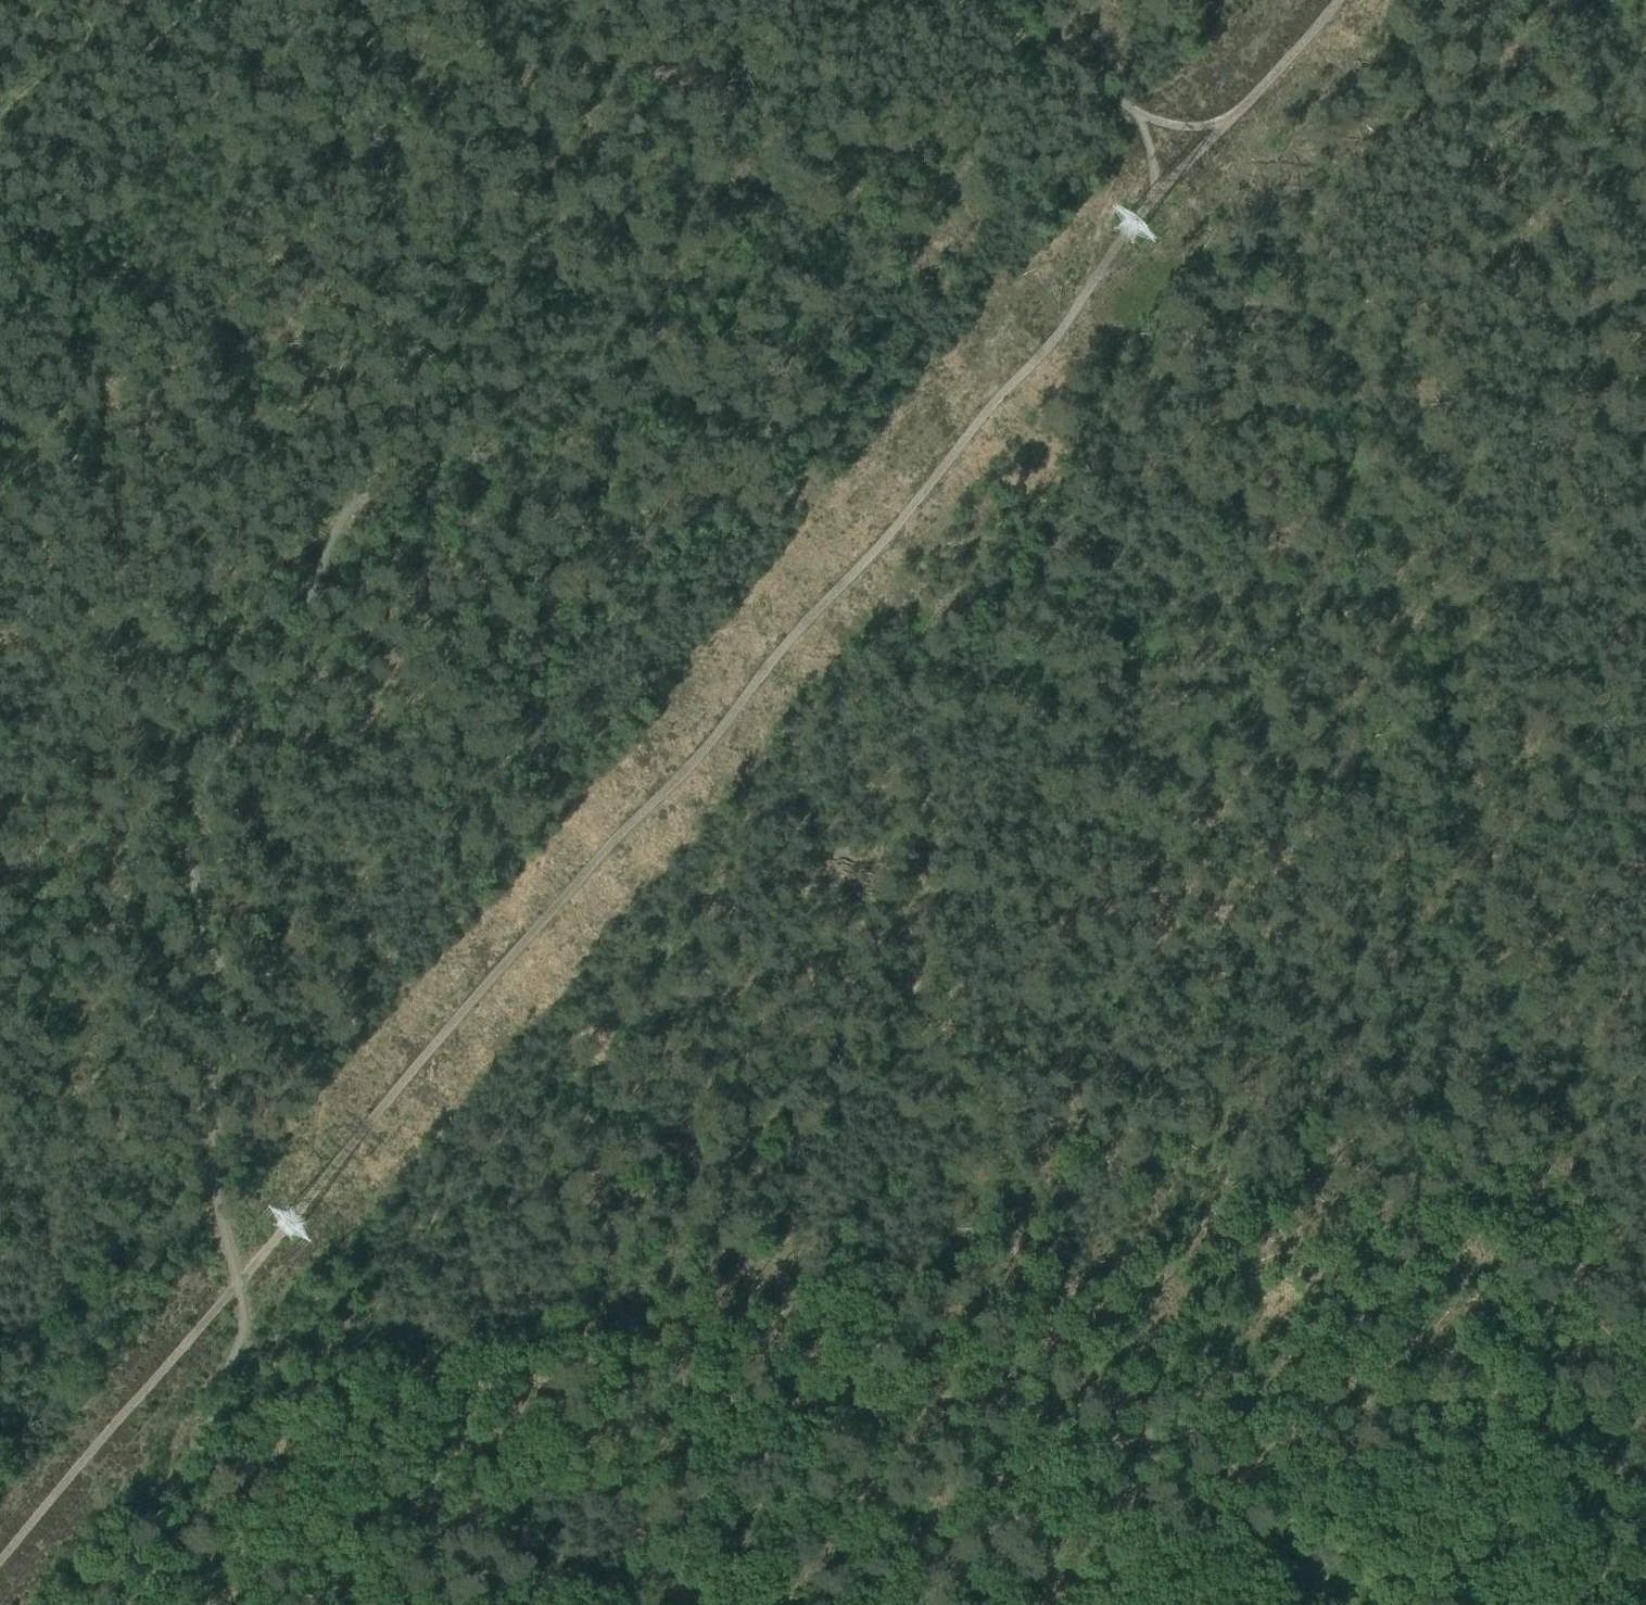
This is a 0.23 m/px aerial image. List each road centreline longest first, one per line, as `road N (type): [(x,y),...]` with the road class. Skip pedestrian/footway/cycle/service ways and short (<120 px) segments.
road 1 (track): [(0,1561),(362,1129),(717,734),(1055,338),(1154,198),(1330,0)]
road 2 (track): [(958,0),(1031,38),(1137,113),(1219,128)]
road 3 (track): [(138,0),(6,123)]

